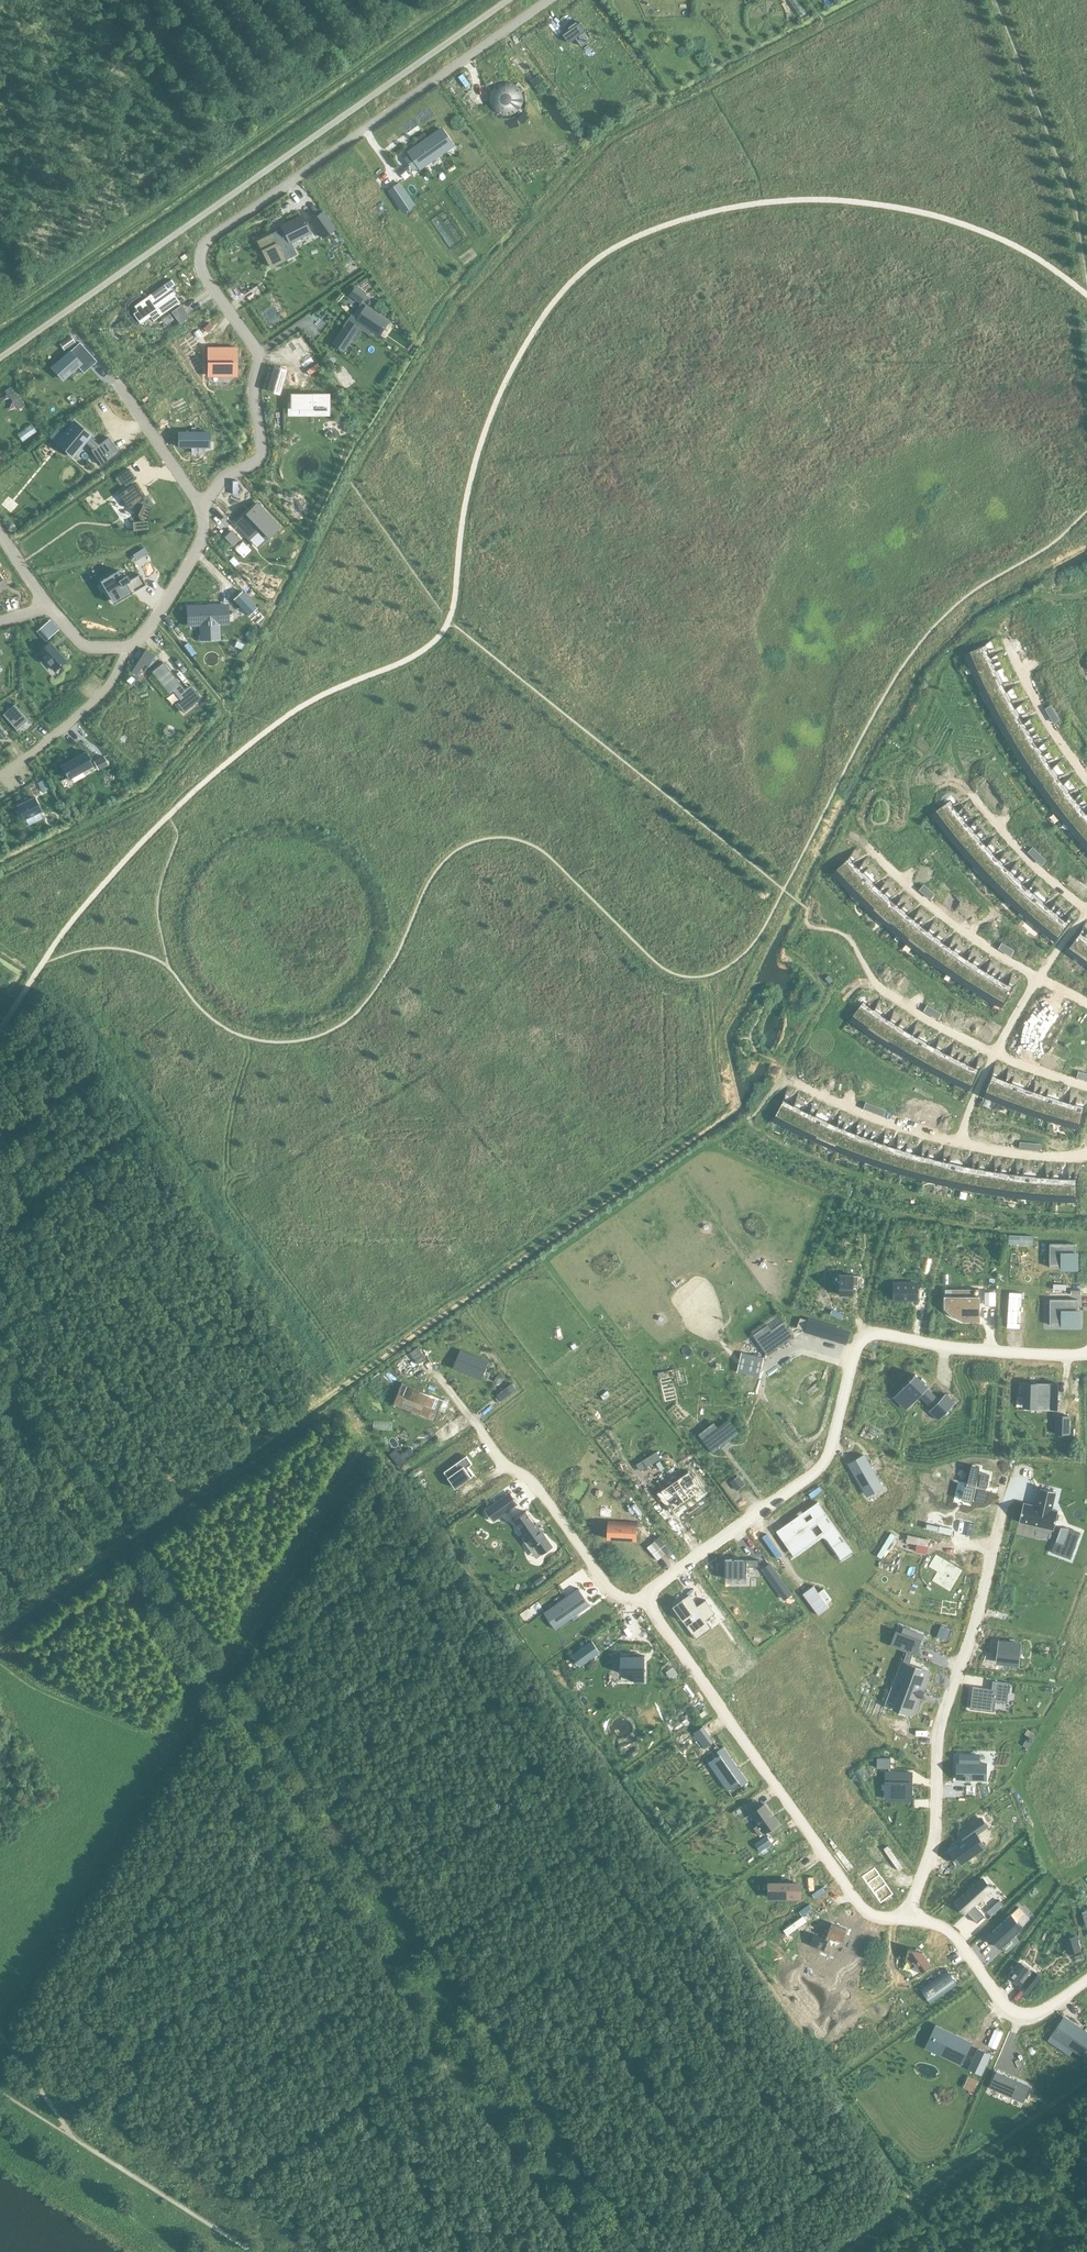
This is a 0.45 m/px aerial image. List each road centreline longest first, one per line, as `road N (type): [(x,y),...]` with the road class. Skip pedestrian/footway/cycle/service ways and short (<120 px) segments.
road 1 (residential): [(548,0),(205,244),(204,277),(259,348),(253,384),(261,441),(253,460),(223,479),(204,504)]
road 2 (unclassified): [(0,356),(507,0)]
road 3 (residential): [(1086,1355),(970,1349),(887,1334),(865,1340),(823,1463),(651,1600)]
road 4 (residential): [(1004,1502),(942,1721),(933,1836),(910,1921)]
road 5 (residential): [(651,1600),(861,1908),(910,1921)]
road 6 (residential): [(515,1389),(489,1408),(487,1441),(508,1468),(532,1478),(612,1591),(651,1600)]
road 7 (residential): [(910,1921),(952,1933),(1013,2017),(1042,2016),(1086,1982)]
road 8 (residential): [(125,648),(112,681),(77,718),(0,774)]
road 9 (residential): [(204,504),(195,555),(147,630),(125,648)]
road 10 (residential): [(204,504),(116,382)]

